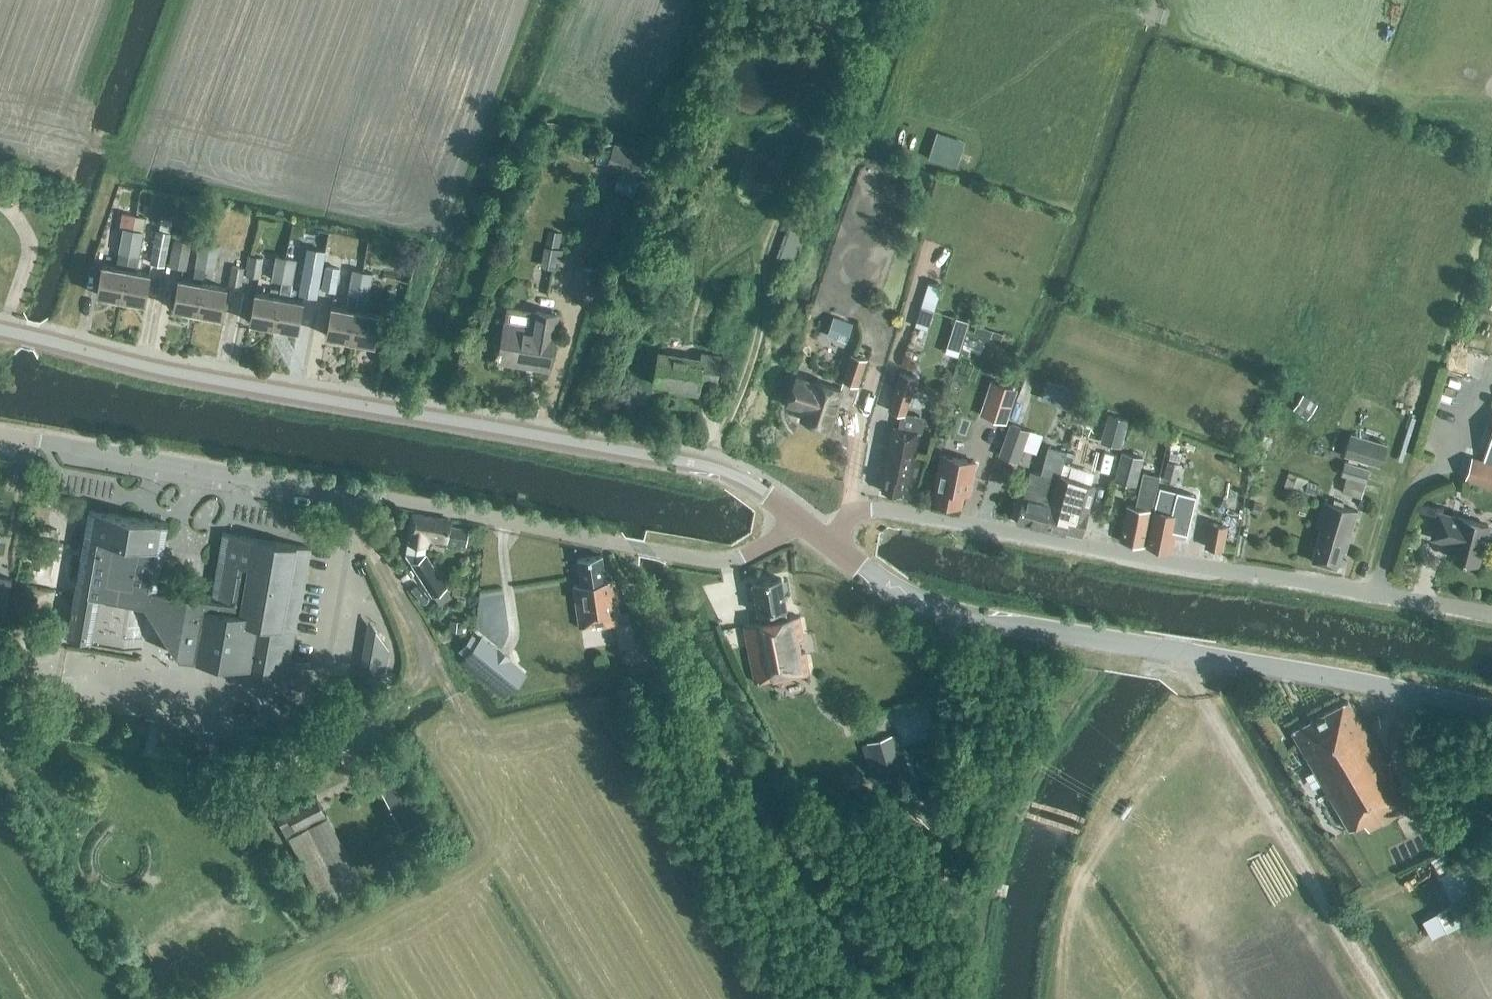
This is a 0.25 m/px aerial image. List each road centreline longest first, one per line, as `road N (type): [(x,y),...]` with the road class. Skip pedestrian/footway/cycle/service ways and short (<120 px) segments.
road 1 (tertiary): [(795,519),(740,479),(695,464),(175,373),(0,330)]
road 2 (residential): [(0,433),(708,561),(743,558),(795,519)]
road 3 (tertiary): [(1491,707),(979,622),(908,598),(829,544)]
road 4 (unclassified): [(1491,614),(878,509),(858,513),(829,544)]
road 5 (track): [(969,998),(980,901),(1011,801),(1101,639)]

